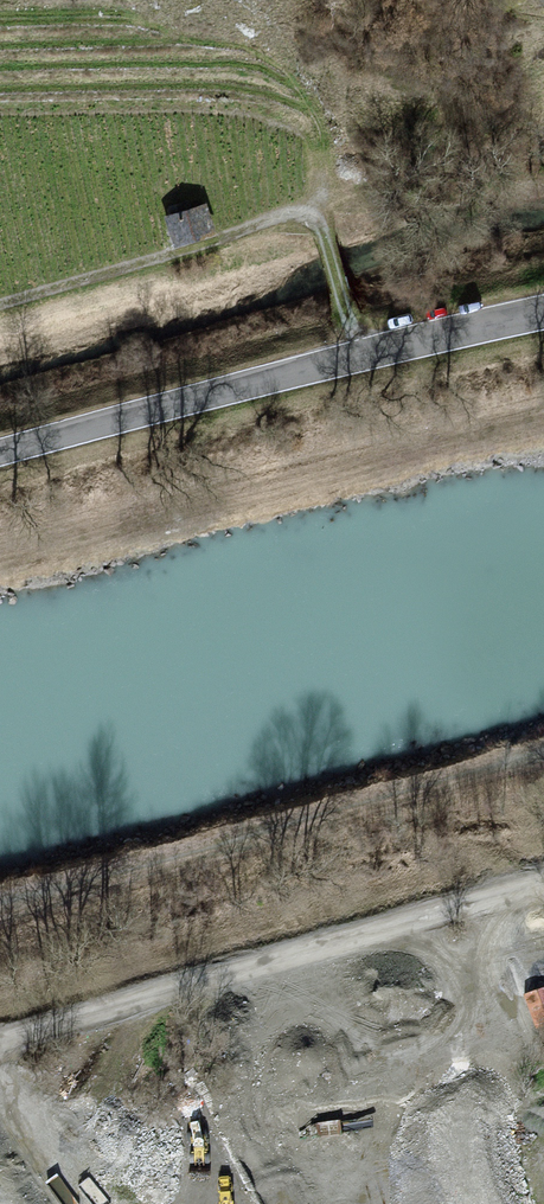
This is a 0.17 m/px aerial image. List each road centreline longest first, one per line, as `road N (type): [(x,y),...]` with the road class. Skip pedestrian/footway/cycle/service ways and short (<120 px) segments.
road 1 (track): [(0,1048),(543,887)]
road 2 (unclassified): [(543,313),(0,454)]
road 3 (track): [(361,356),(325,245),(303,217),(0,309)]
road 4 (track): [(235,1203),(115,1186),(73,1203)]

